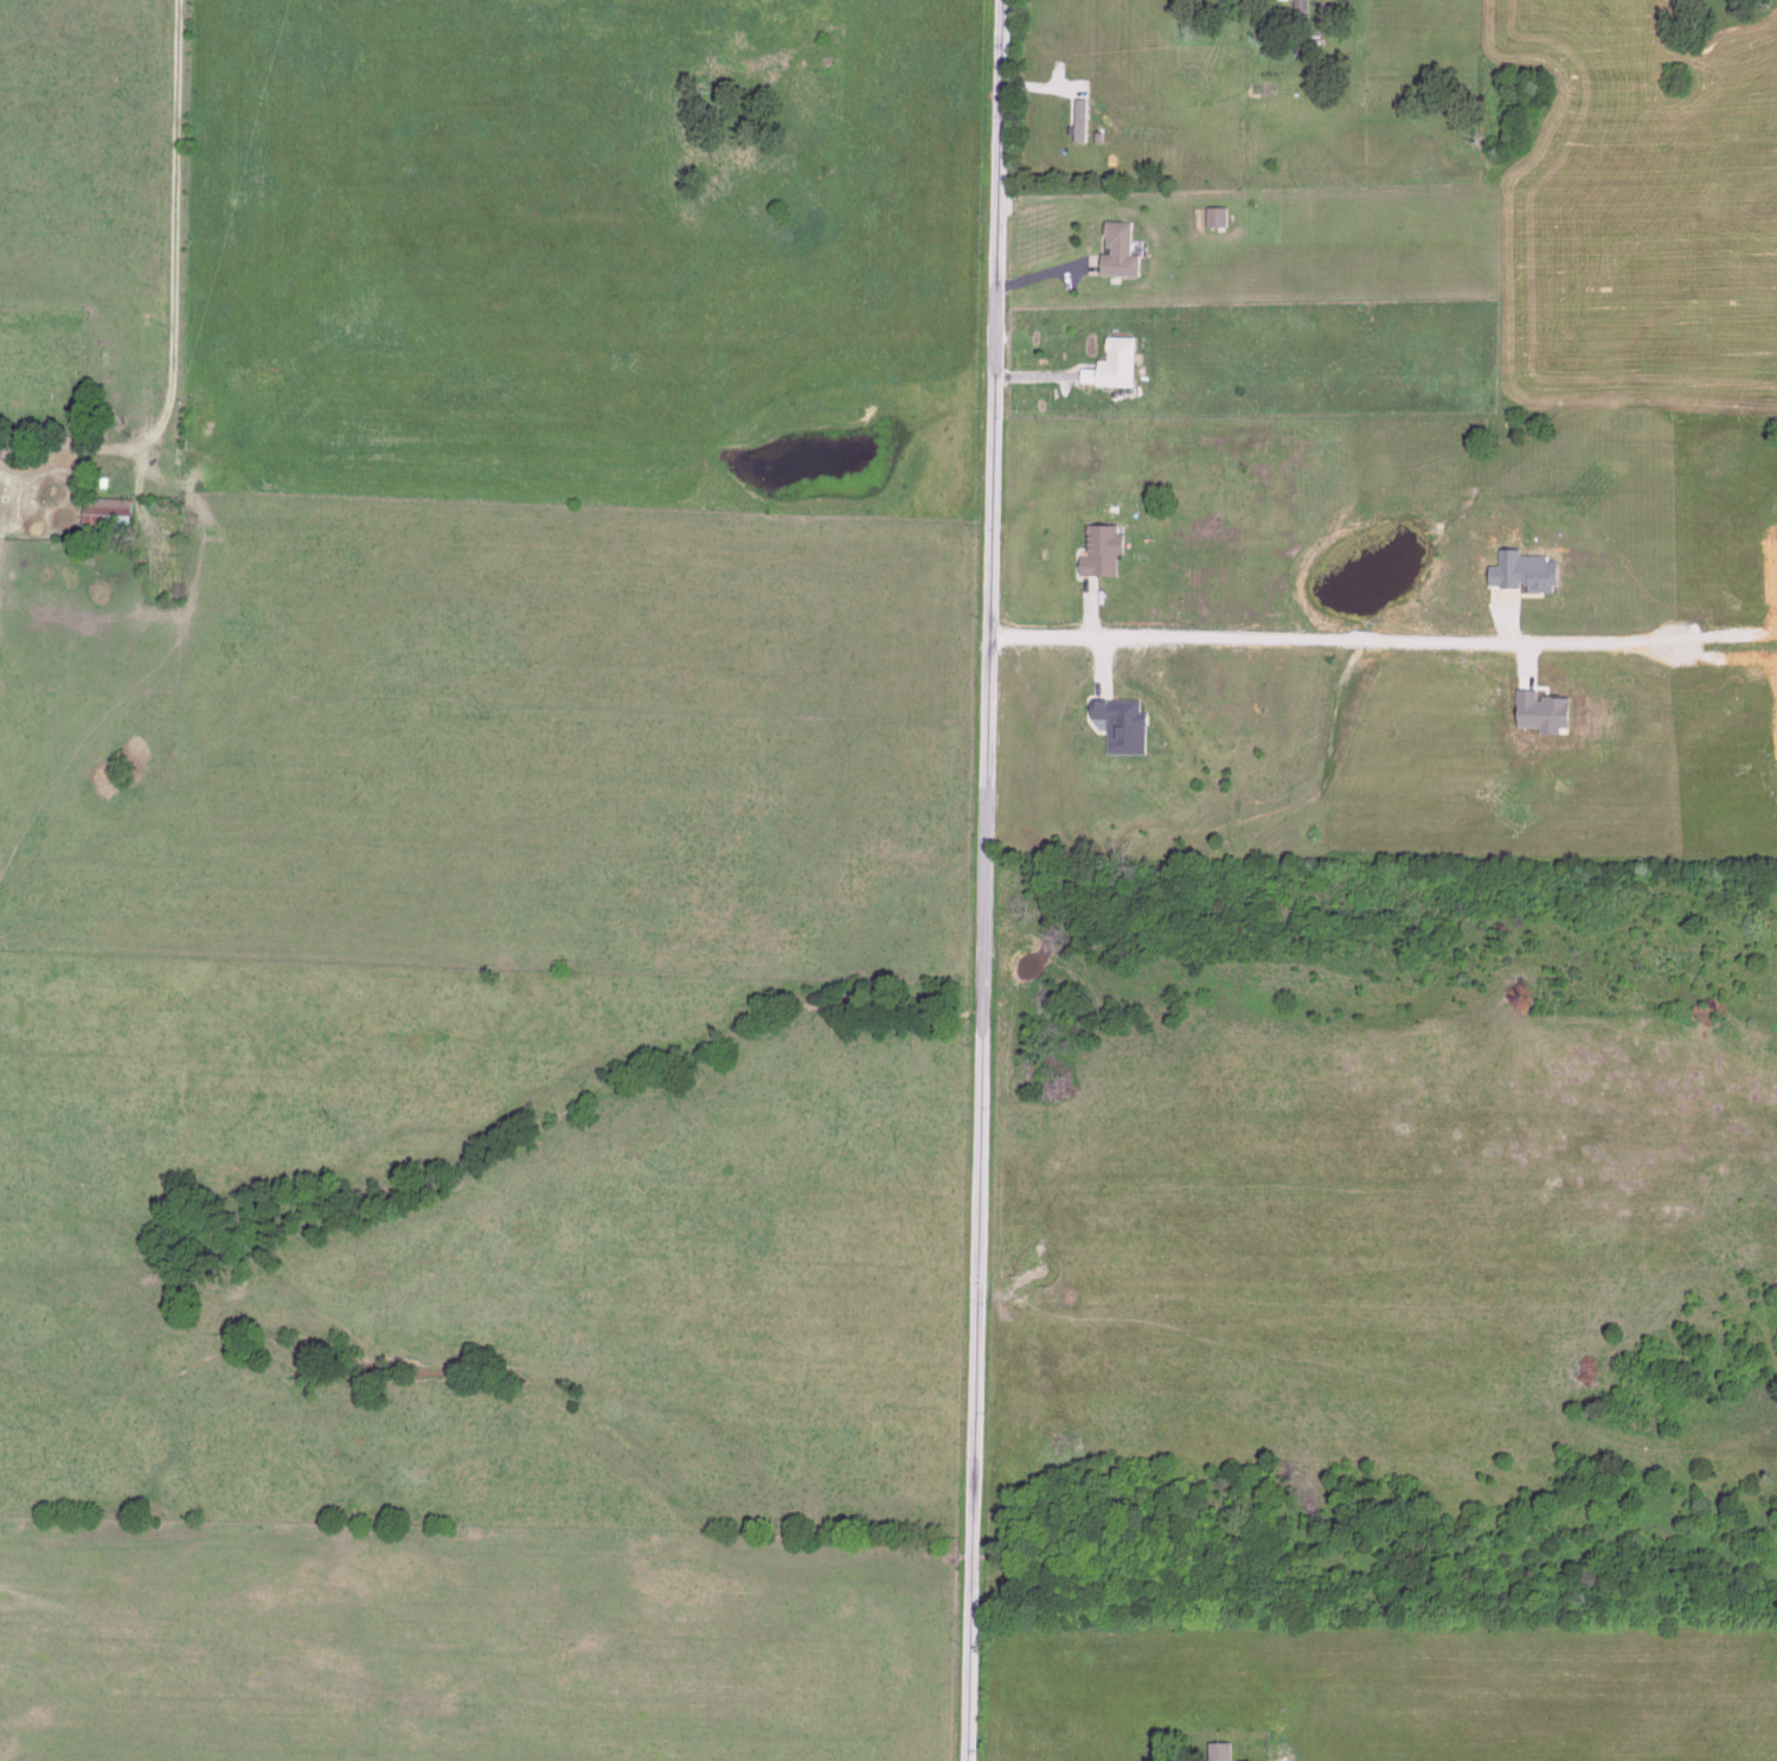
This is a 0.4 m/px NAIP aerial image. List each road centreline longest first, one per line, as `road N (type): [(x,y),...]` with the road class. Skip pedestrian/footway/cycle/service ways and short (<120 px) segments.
road 1 (residential): [(962,1760),(998,0)]

